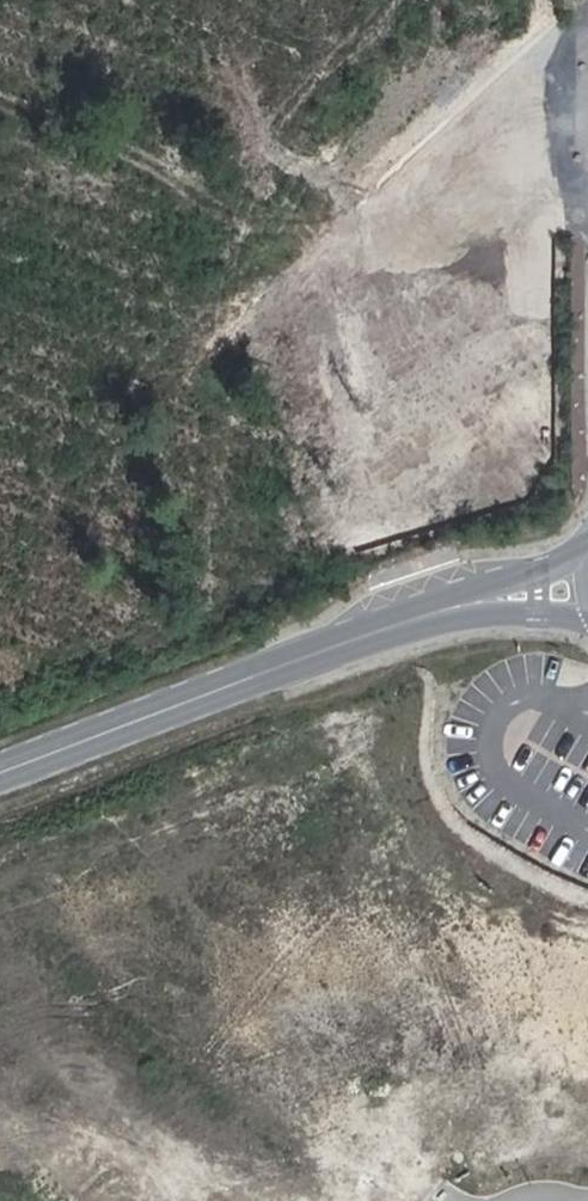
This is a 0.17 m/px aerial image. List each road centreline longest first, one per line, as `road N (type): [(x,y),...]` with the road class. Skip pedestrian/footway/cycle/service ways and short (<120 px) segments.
road 1 (unclassified): [(587,573),(501,579),(361,615),(0,755)]

